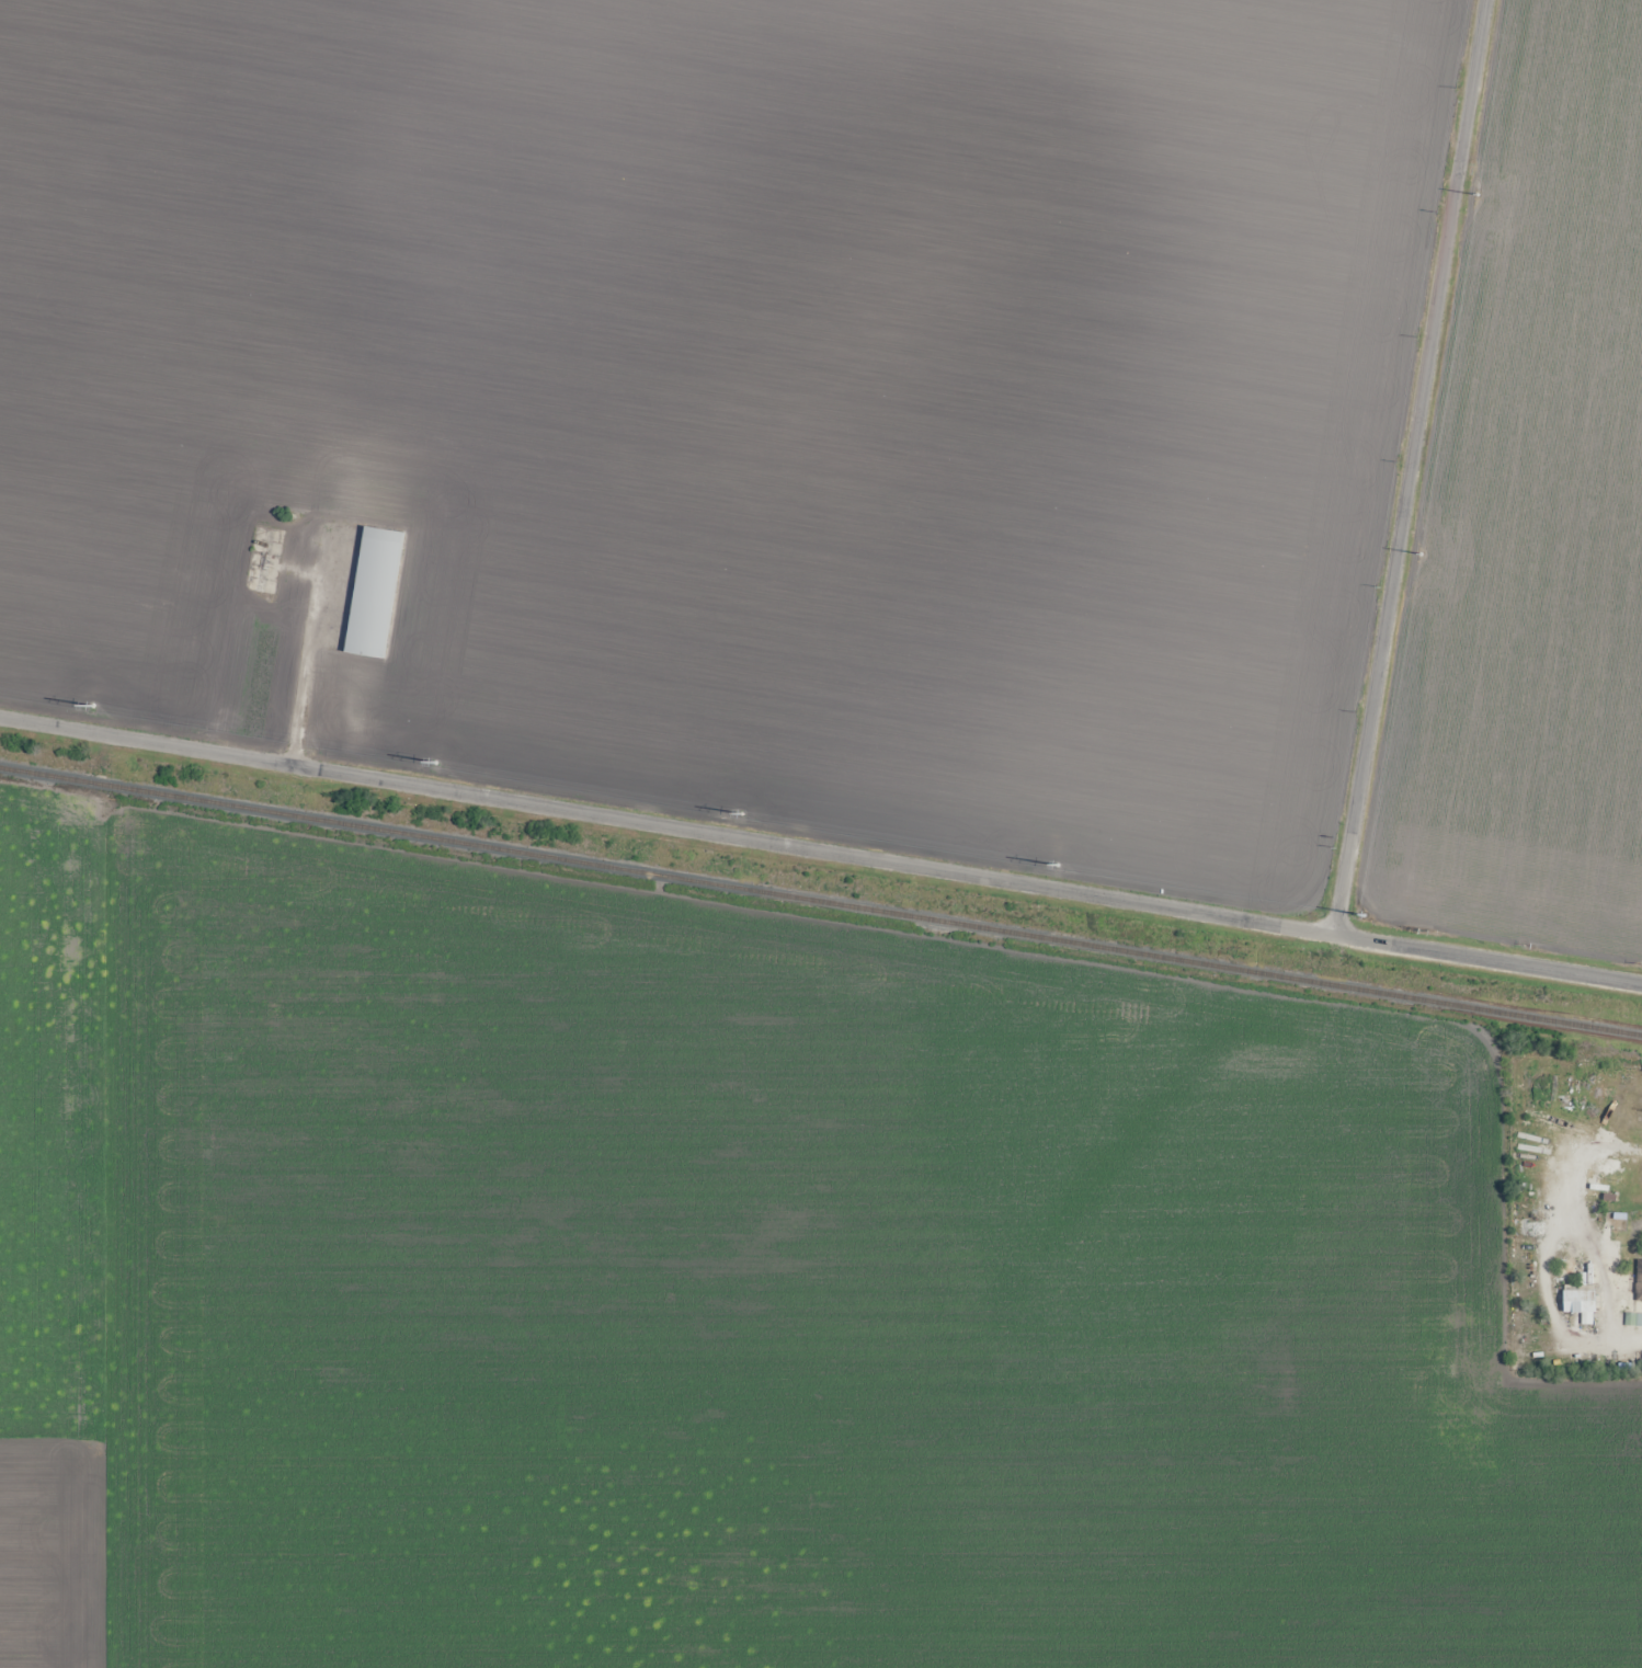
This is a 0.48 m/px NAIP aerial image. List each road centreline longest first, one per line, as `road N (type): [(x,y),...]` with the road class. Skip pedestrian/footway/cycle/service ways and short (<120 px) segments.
road 1 (residential): [(1641,986),(0,717)]
road 2 (residential): [(1333,935),(1489,0)]

